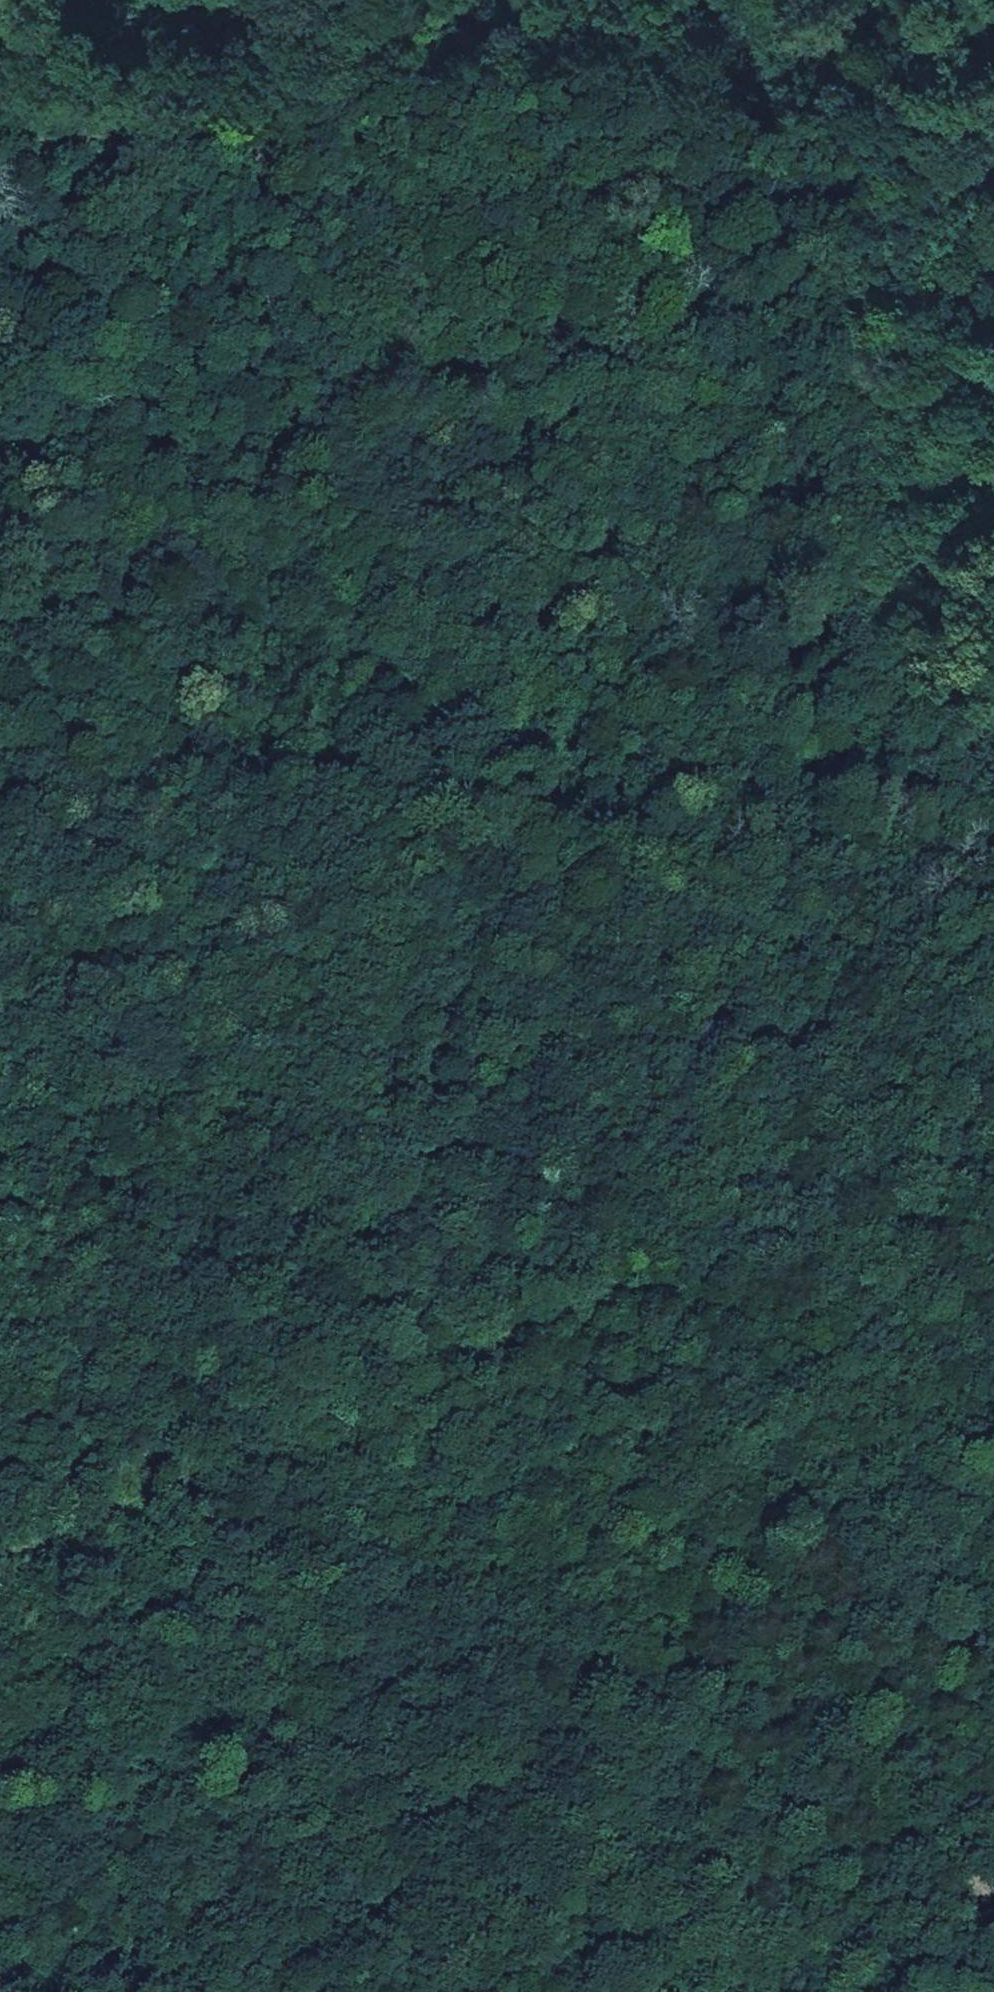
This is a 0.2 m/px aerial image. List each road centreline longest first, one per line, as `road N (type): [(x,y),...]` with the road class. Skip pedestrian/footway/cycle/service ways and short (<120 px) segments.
road 1 (track): [(0,1150),(155,1081),(440,1128),(633,1281),(827,1297),(993,1255)]
road 2 (track): [(993,305),(479,327),(0,410)]
road 3 (track): [(993,707),(525,705),(154,636),(0,638)]

